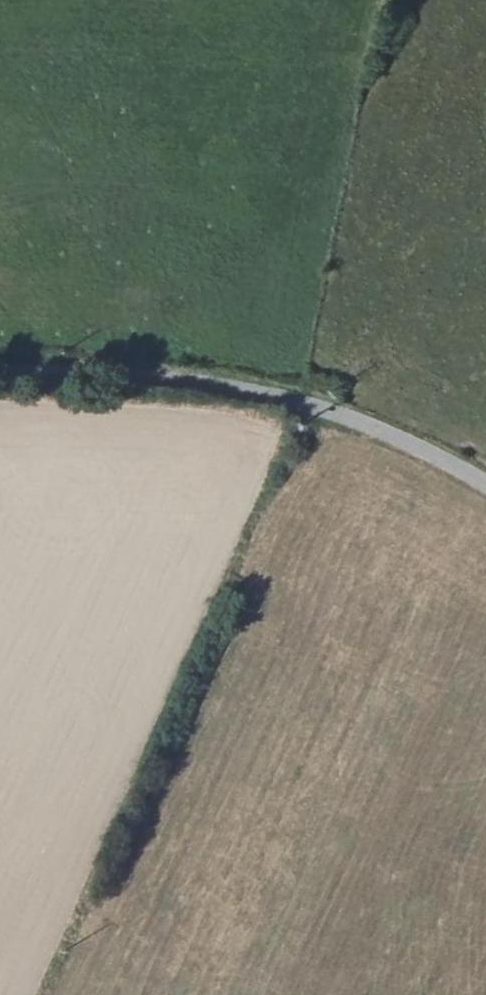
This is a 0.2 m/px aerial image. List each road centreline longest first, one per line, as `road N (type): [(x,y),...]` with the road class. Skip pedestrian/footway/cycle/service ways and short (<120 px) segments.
road 1 (unclassified): [(485,487),(399,438),(238,387),(0,371)]

